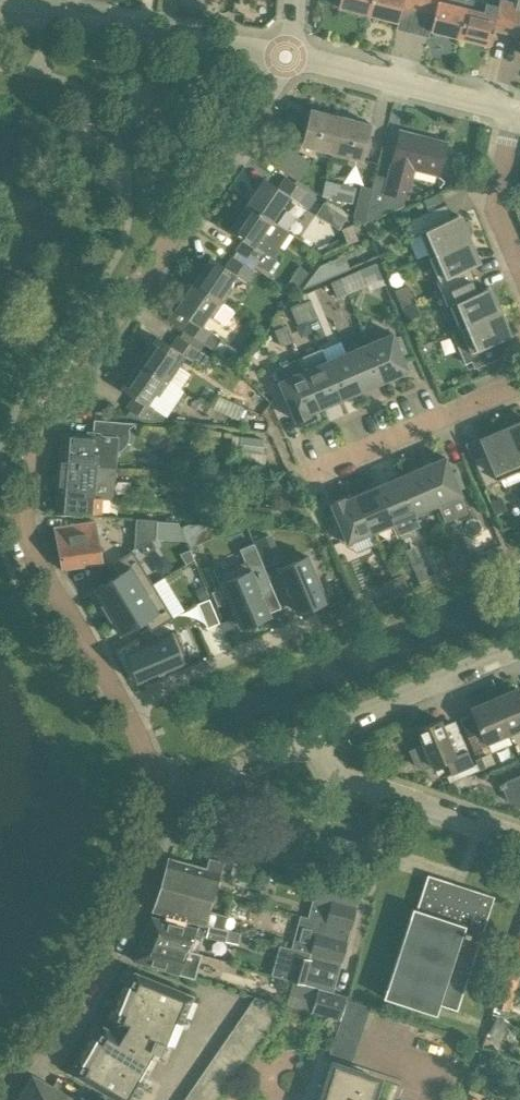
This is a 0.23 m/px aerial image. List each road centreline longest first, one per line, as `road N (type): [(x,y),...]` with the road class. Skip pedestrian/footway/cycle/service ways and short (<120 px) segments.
road 1 (residential): [(284,56),(270,93),(38,441),(31,473),(31,547),(147,757),(153,800)]
road 2 (residential): [(153,800),(129,894),(91,967),(0,1094)]
road 3 (residential): [(284,56),(13,14)]
road 4 (residential): [(519,840),(354,781),(328,764),(308,738)]
road 5 (residential): [(514,111),(284,56)]
road 6 (residential): [(308,738),(519,648)]
road 7 (residential): [(308,475),(519,385)]
road 8 (residential): [(153,800),(308,738)]
road 9 (residential): [(519,268),(495,209),(514,111)]

